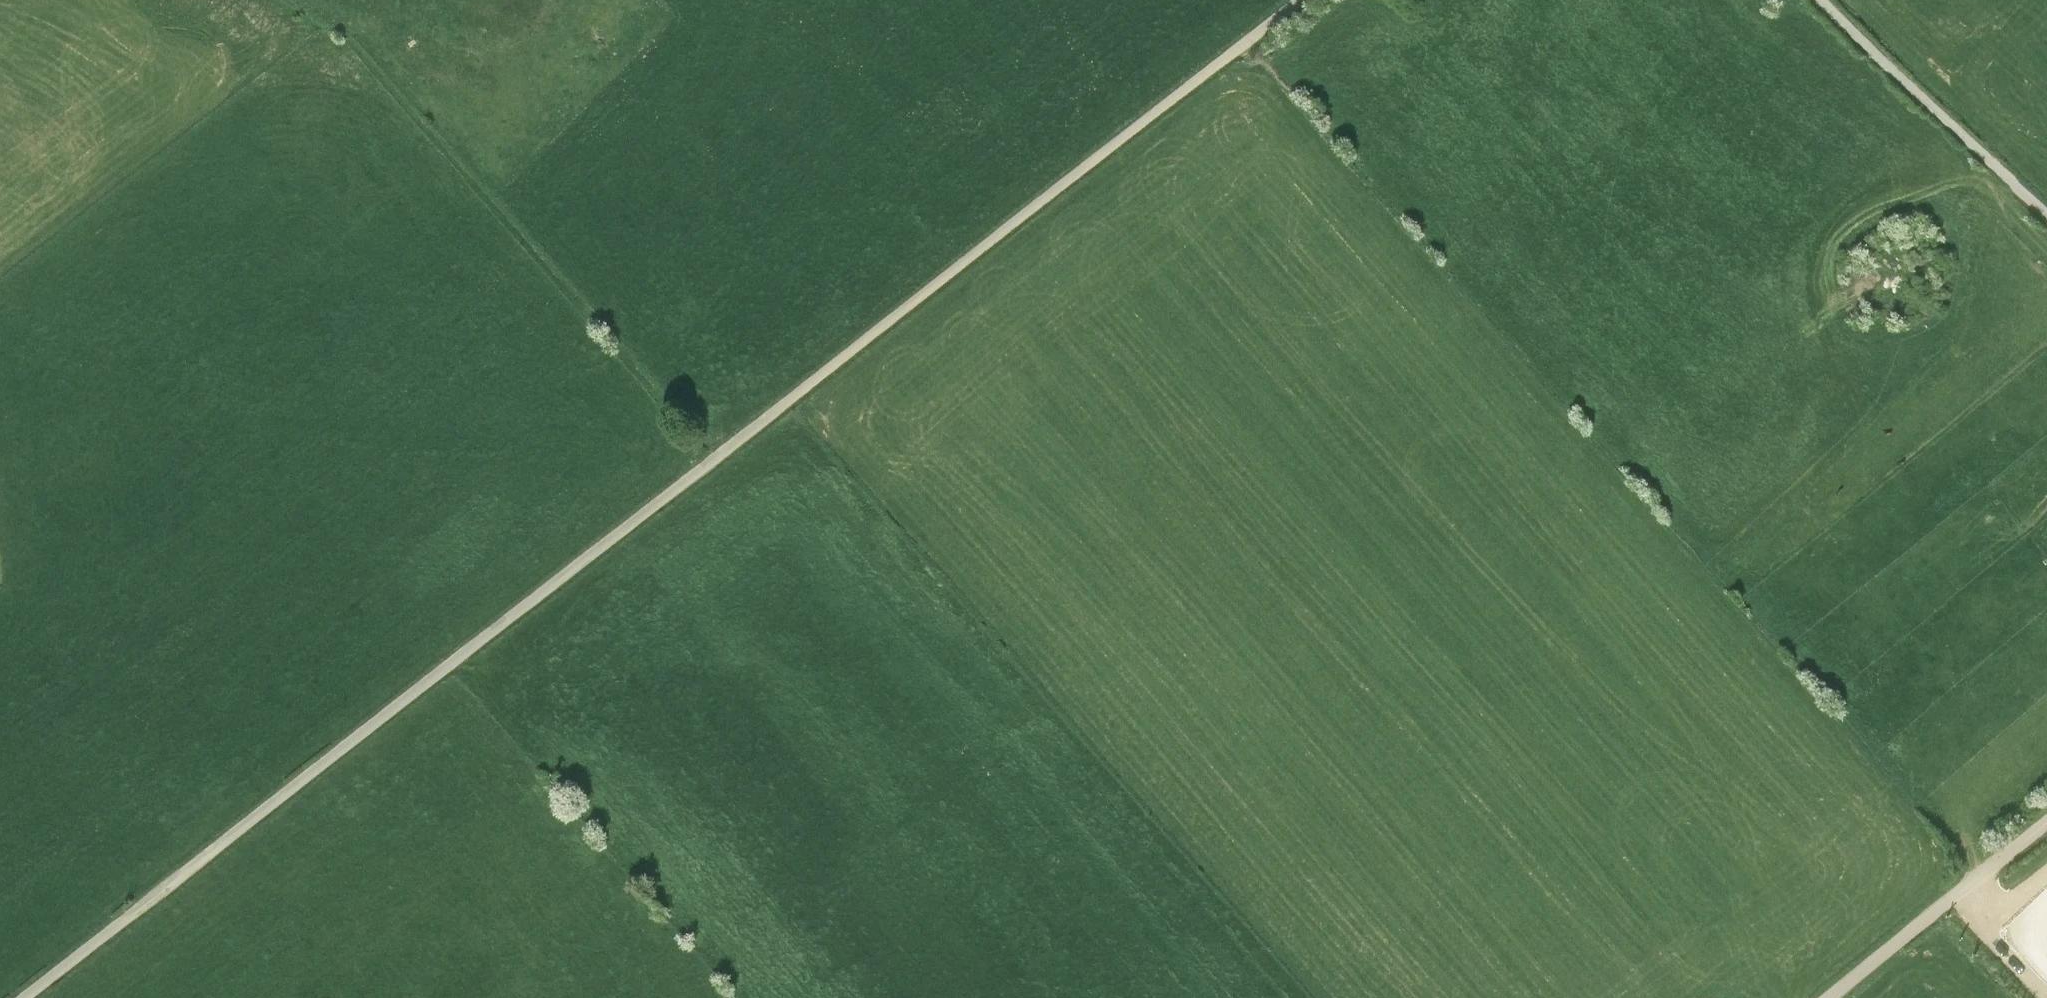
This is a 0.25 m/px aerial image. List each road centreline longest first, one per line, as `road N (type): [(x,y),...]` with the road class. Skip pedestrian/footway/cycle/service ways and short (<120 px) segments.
road 1 (track): [(1300,0),(24,997)]
road 2 (track): [(1826,0),(2046,211)]
road 3 (track): [(1830,997),(2046,823)]

